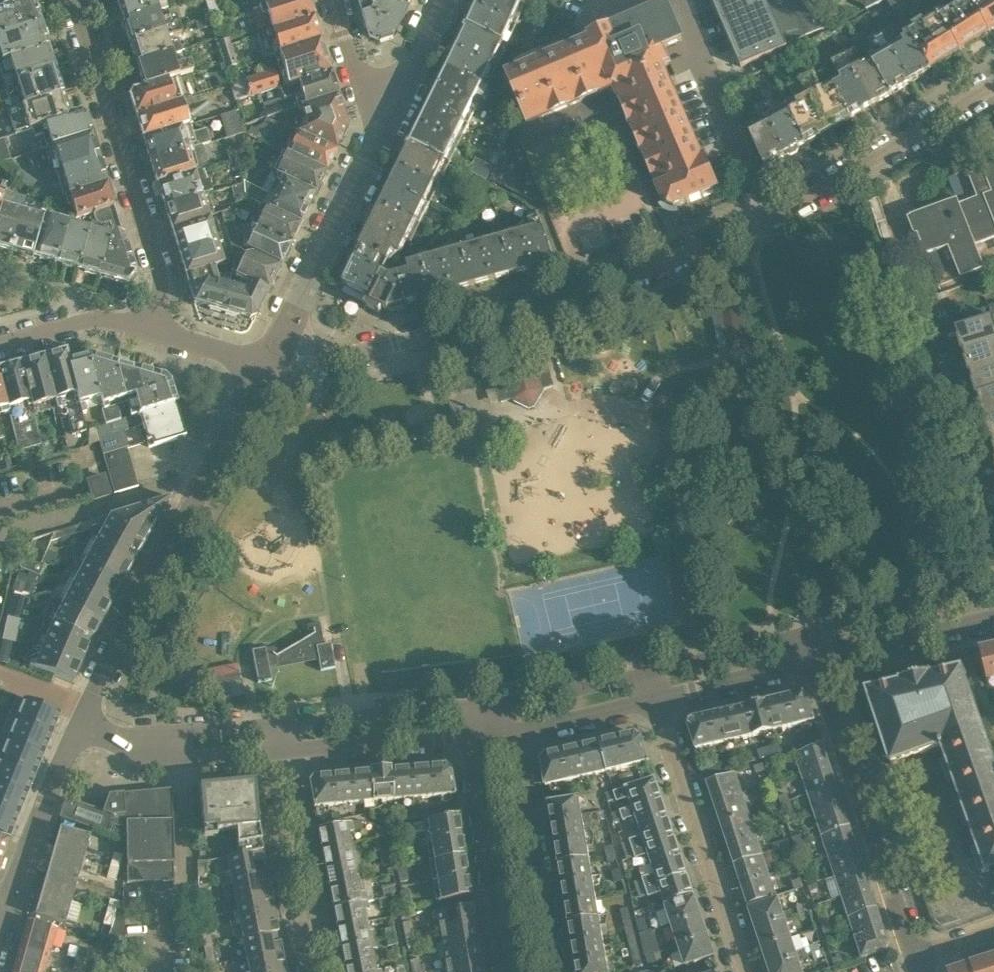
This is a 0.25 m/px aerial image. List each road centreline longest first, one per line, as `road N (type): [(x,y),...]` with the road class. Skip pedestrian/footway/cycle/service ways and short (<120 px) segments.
road 1 (residential): [(284,331),(344,354),(648,264),(767,215),(993,78)]
road 2 (tertiary): [(80,721),(266,369)]
road 3 (residential): [(151,332),(161,283),(74,0)]
road 4 (residential): [(923,966),(815,661)]
road 5 (residential): [(748,971),(655,698)]
road 6 (tertiary): [(284,331),(396,103)]
road 7 (residential): [(555,971),(509,731)]
road 8 (residential): [(473,733),(512,971)]
road 9 (residential): [(161,971),(165,904),(186,888),(184,755)]
road 10 (residential): [(308,971),(303,945),(311,901),(287,748)]
road 11 (residential): [(993,588),(807,634)]
road 12 (tertiary): [(8,897),(80,721)]
road 13 (residential): [(470,710),(283,724)]
road 14 (residential): [(287,748),(473,733)]
road 15 (residential): [(815,661),(993,616)]
road 16 (residential): [(655,698),(815,661)]
road 17 (residential): [(807,634),(649,672)]
road 18 (residential): [(0,343),(99,318),(151,332)]
road 19 (residential): [(649,672),(503,706)]
road 20 (residential): [(509,731),(655,698)]
road 21 (residential): [(333,0),(357,80),(396,103)]
road 22 (residential): [(266,369),(151,332)]

